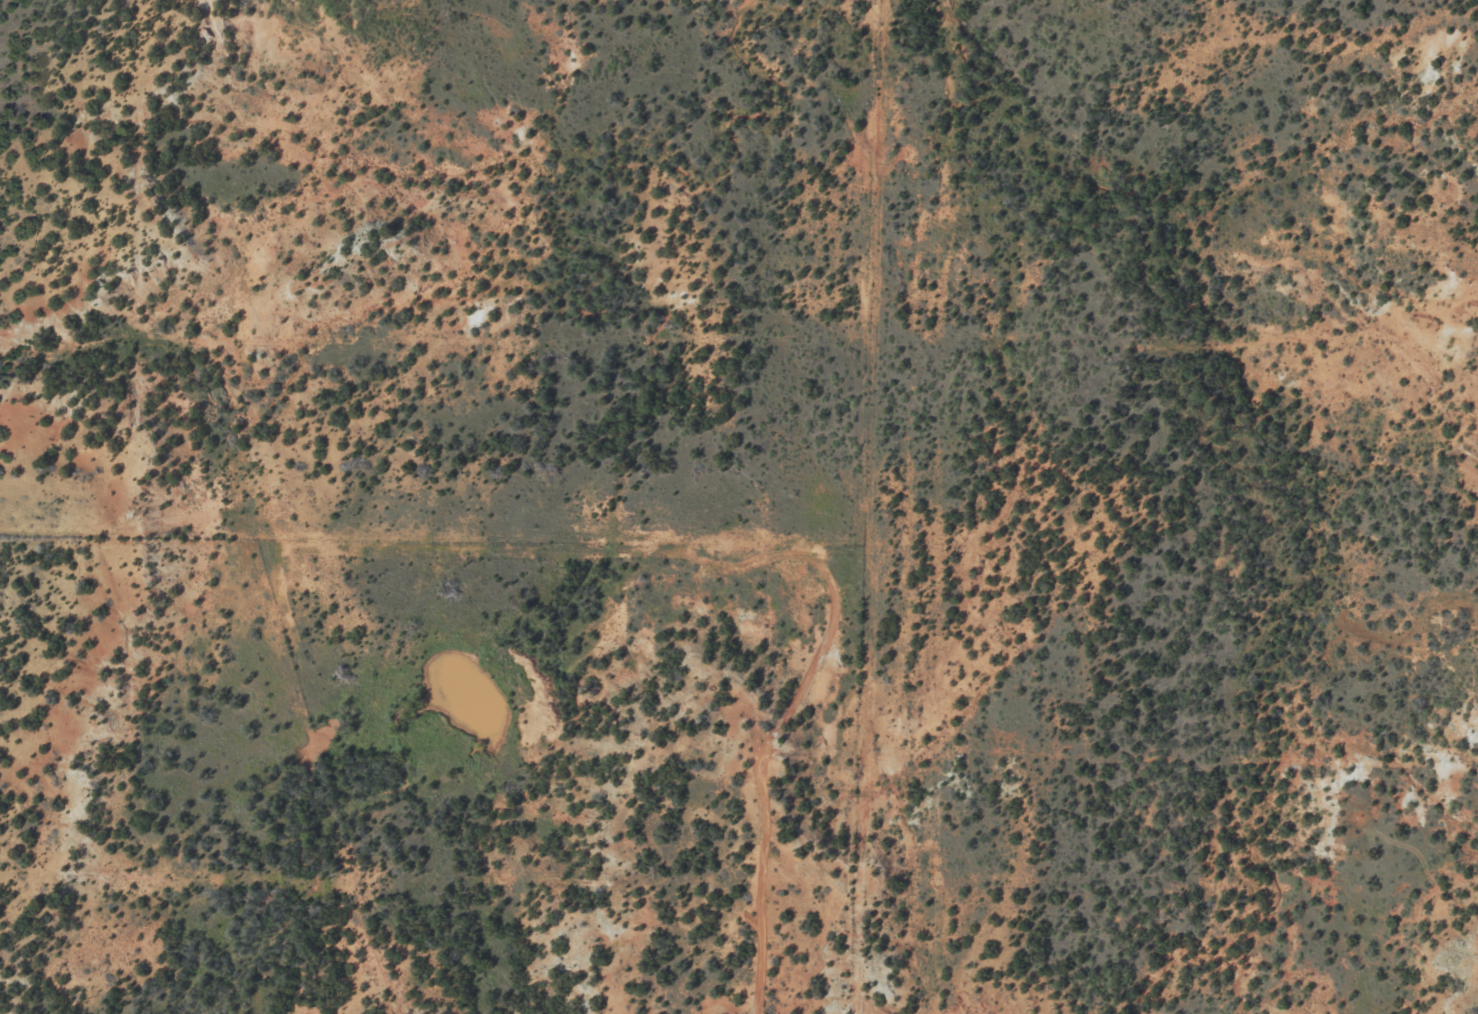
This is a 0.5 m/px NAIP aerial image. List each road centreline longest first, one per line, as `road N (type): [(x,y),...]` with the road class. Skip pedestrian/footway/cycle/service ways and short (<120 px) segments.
road 1 (residential): [(0,773),(300,1013)]
road 2 (residential): [(88,0),(48,87),(0,135)]

